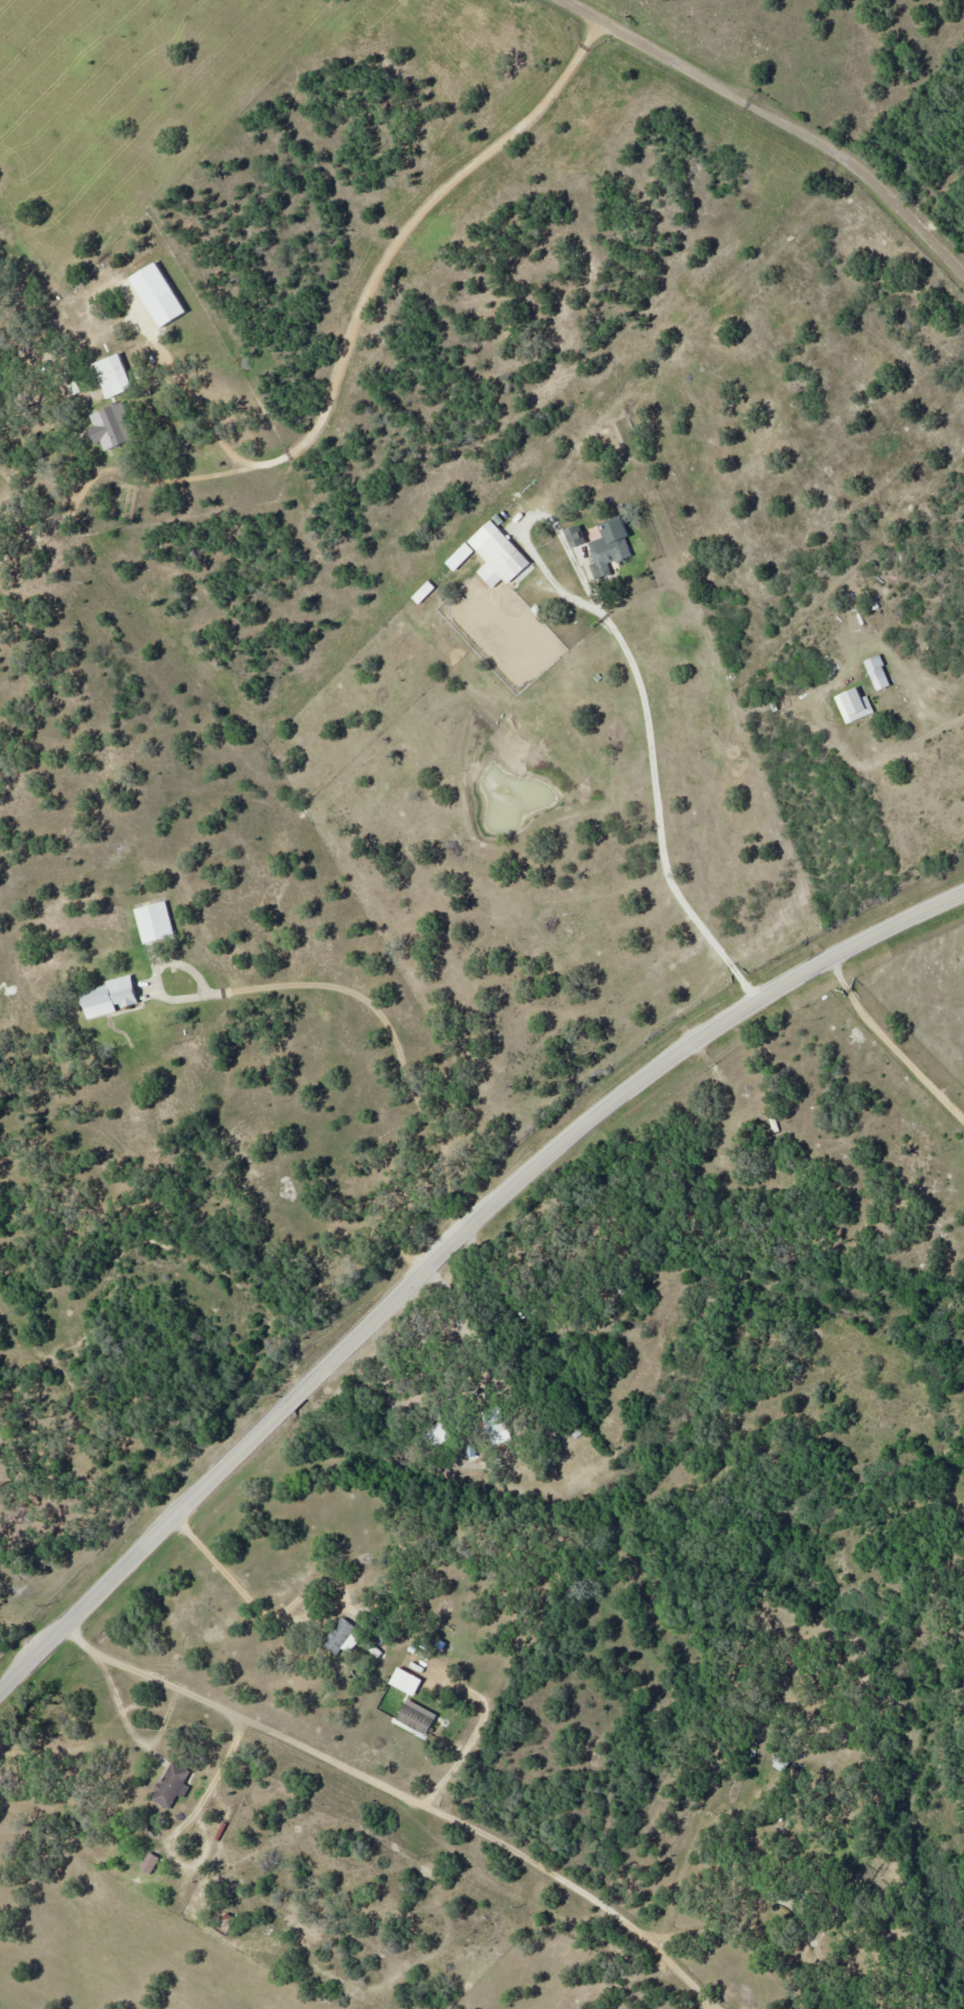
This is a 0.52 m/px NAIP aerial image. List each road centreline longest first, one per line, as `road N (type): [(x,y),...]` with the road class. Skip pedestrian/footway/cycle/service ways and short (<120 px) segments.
road 1 (secondary): [(963,888),(832,954),(599,1115),(396,1300),(0,1685)]
road 2 (residential): [(65,1619),(106,1651),(384,1778),(621,1907),(711,1995),(709,2008)]
road 3 (residential): [(963,268),(848,157),(572,0)]

